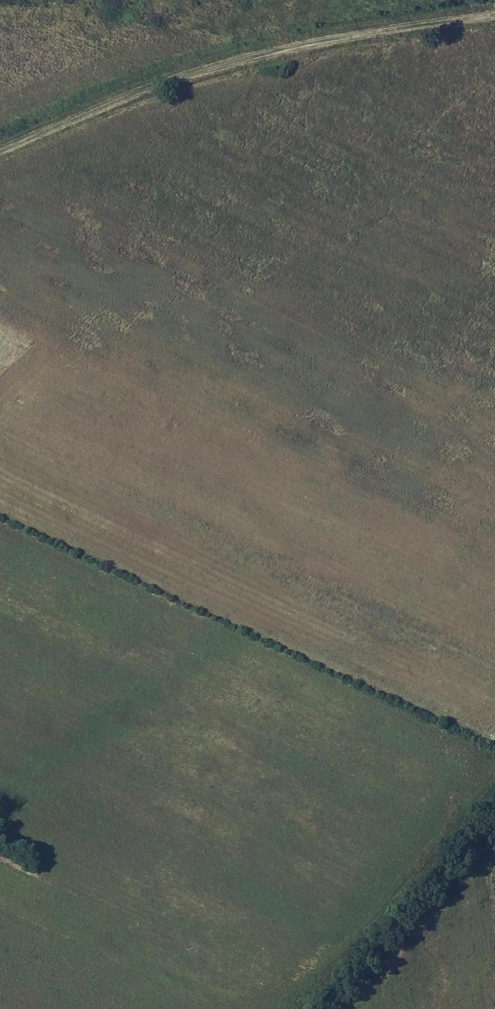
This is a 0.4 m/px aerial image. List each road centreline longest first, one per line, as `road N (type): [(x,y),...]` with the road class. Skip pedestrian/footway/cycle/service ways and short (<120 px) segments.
road 1 (track): [(0,145),(221,61),(494,12)]

